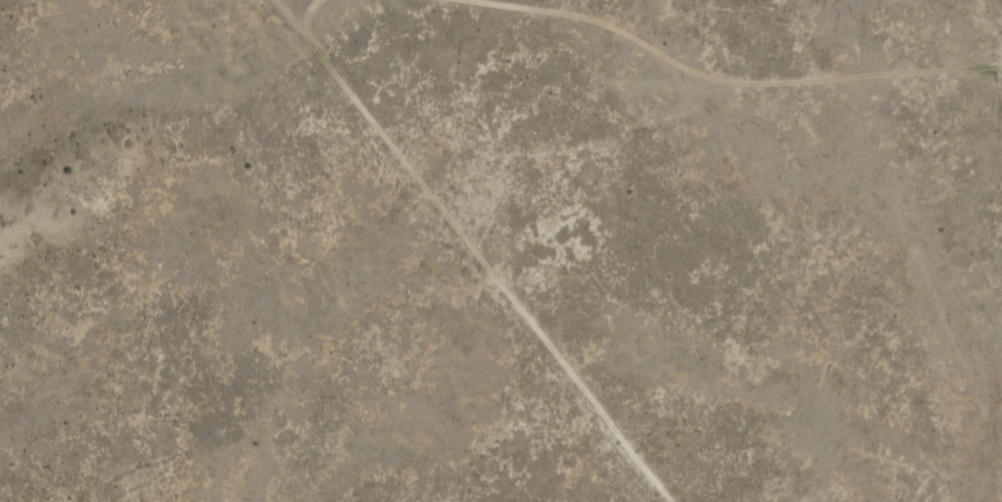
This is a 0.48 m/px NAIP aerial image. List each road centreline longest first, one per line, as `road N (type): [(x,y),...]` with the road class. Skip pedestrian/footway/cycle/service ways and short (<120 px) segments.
road 1 (residential): [(282,0),(363,26),(580,47),(877,127),(1001,113)]
road 2 (residential): [(268,0),(668,501)]

